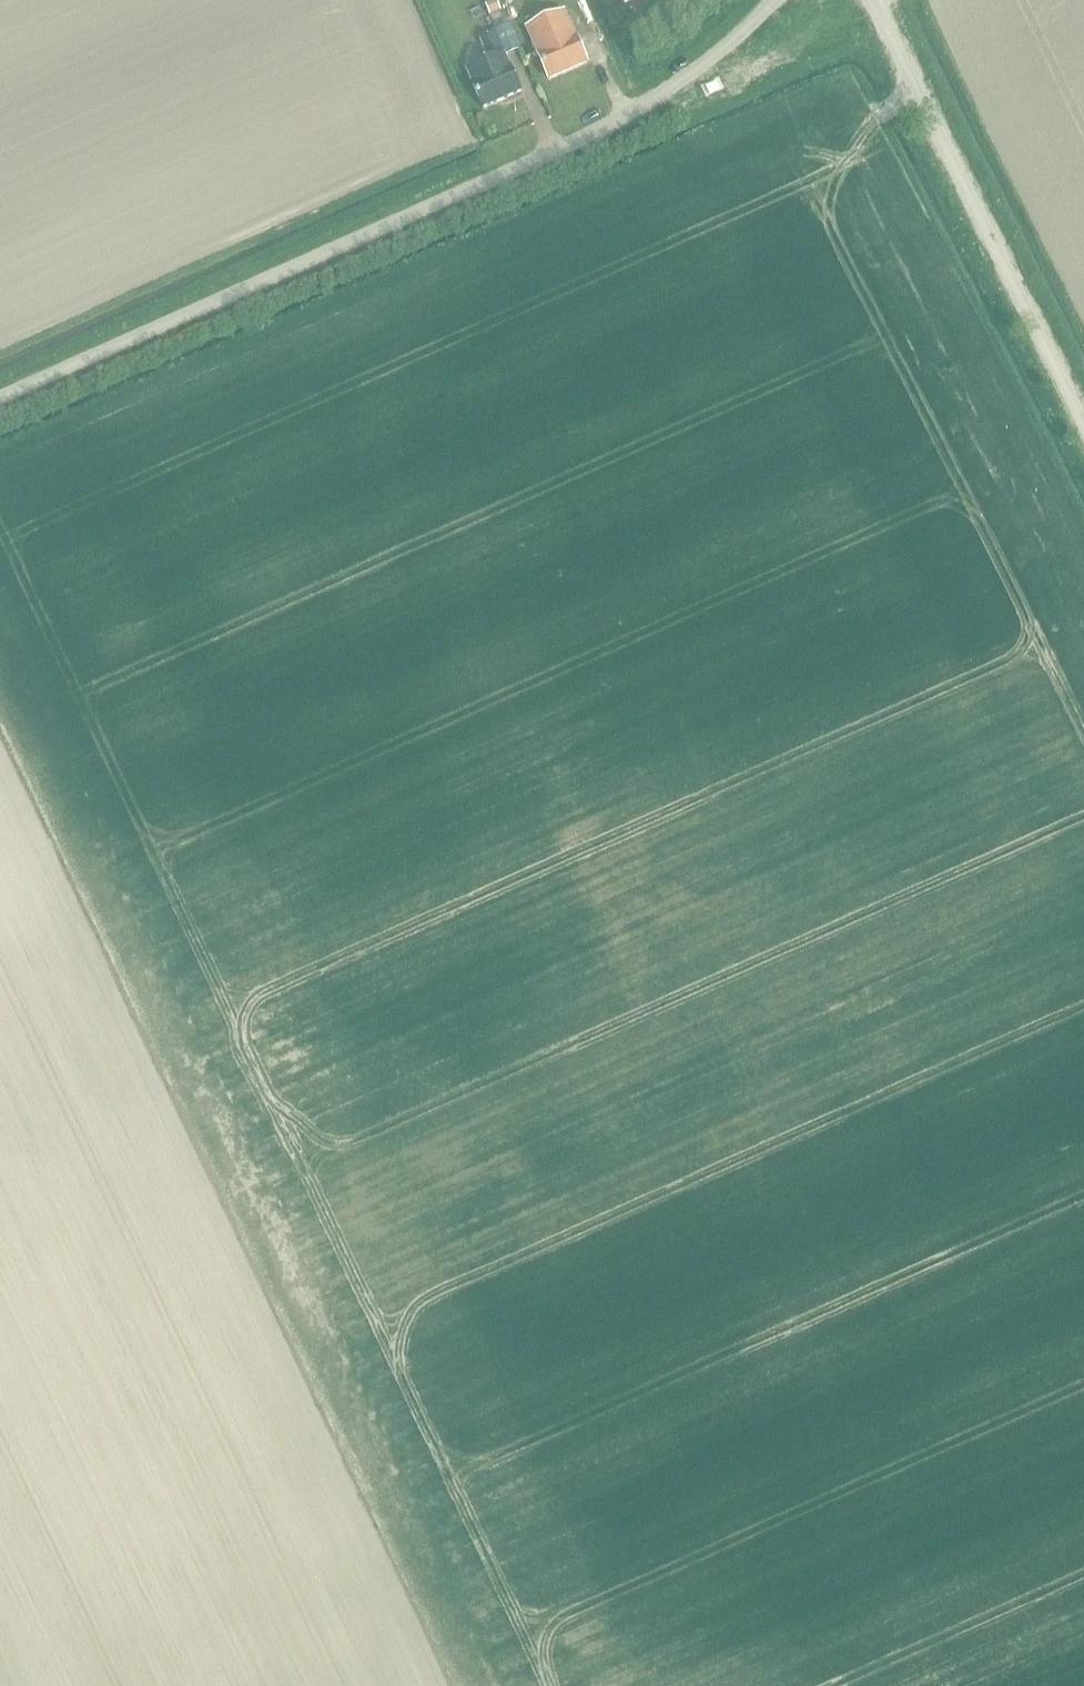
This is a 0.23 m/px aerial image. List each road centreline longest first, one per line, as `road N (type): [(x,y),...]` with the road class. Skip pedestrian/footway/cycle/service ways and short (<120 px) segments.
road 1 (unclassified): [(0,397),(569,143),(668,90),(775,0)]
road 2 (unclassified): [(1083,424),(874,0)]

